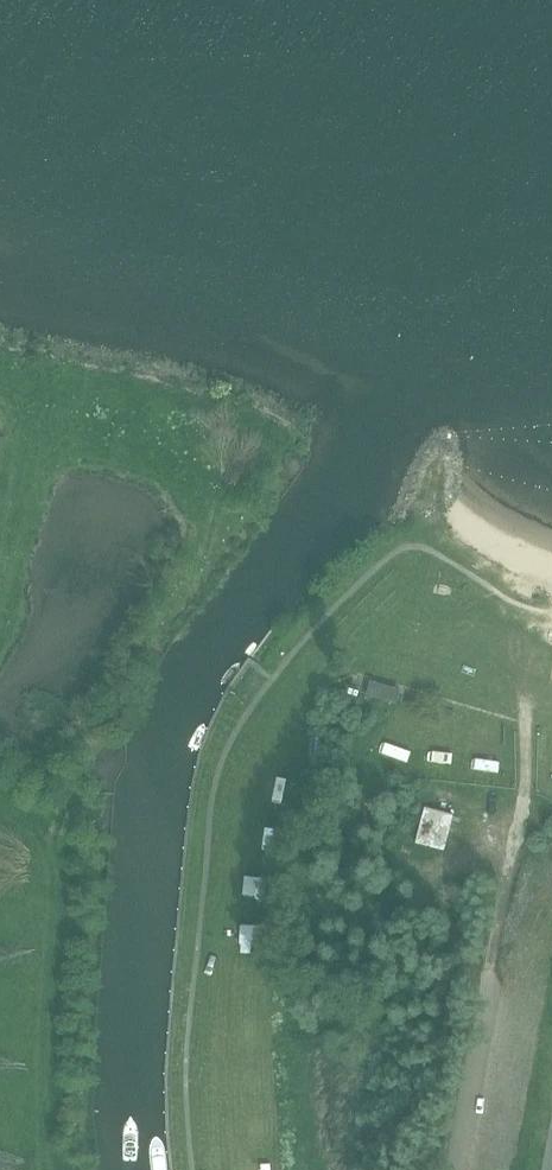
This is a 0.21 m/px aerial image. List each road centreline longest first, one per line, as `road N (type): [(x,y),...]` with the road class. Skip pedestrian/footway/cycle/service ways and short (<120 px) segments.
road 1 (unclassified): [(454,1169),(526,790)]
road 2 (track): [(0,588),(22,511),(22,467),(1,412)]

